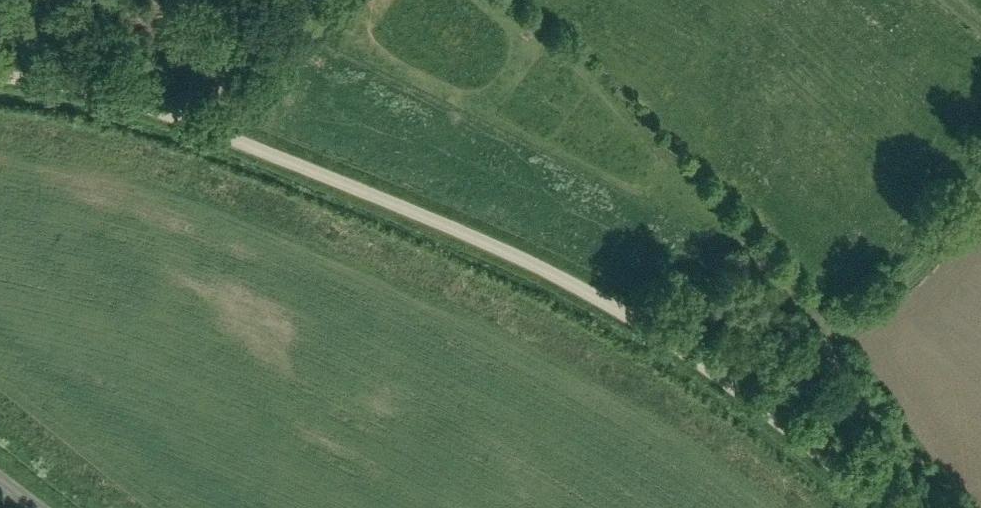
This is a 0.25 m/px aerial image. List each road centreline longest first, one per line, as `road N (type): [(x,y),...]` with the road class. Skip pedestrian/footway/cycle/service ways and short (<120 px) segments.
road 1 (unclassified): [(887,507),(698,360),(579,288),(206,129),(76,87),(0,76)]
road 2 (track): [(814,338),(946,507)]

